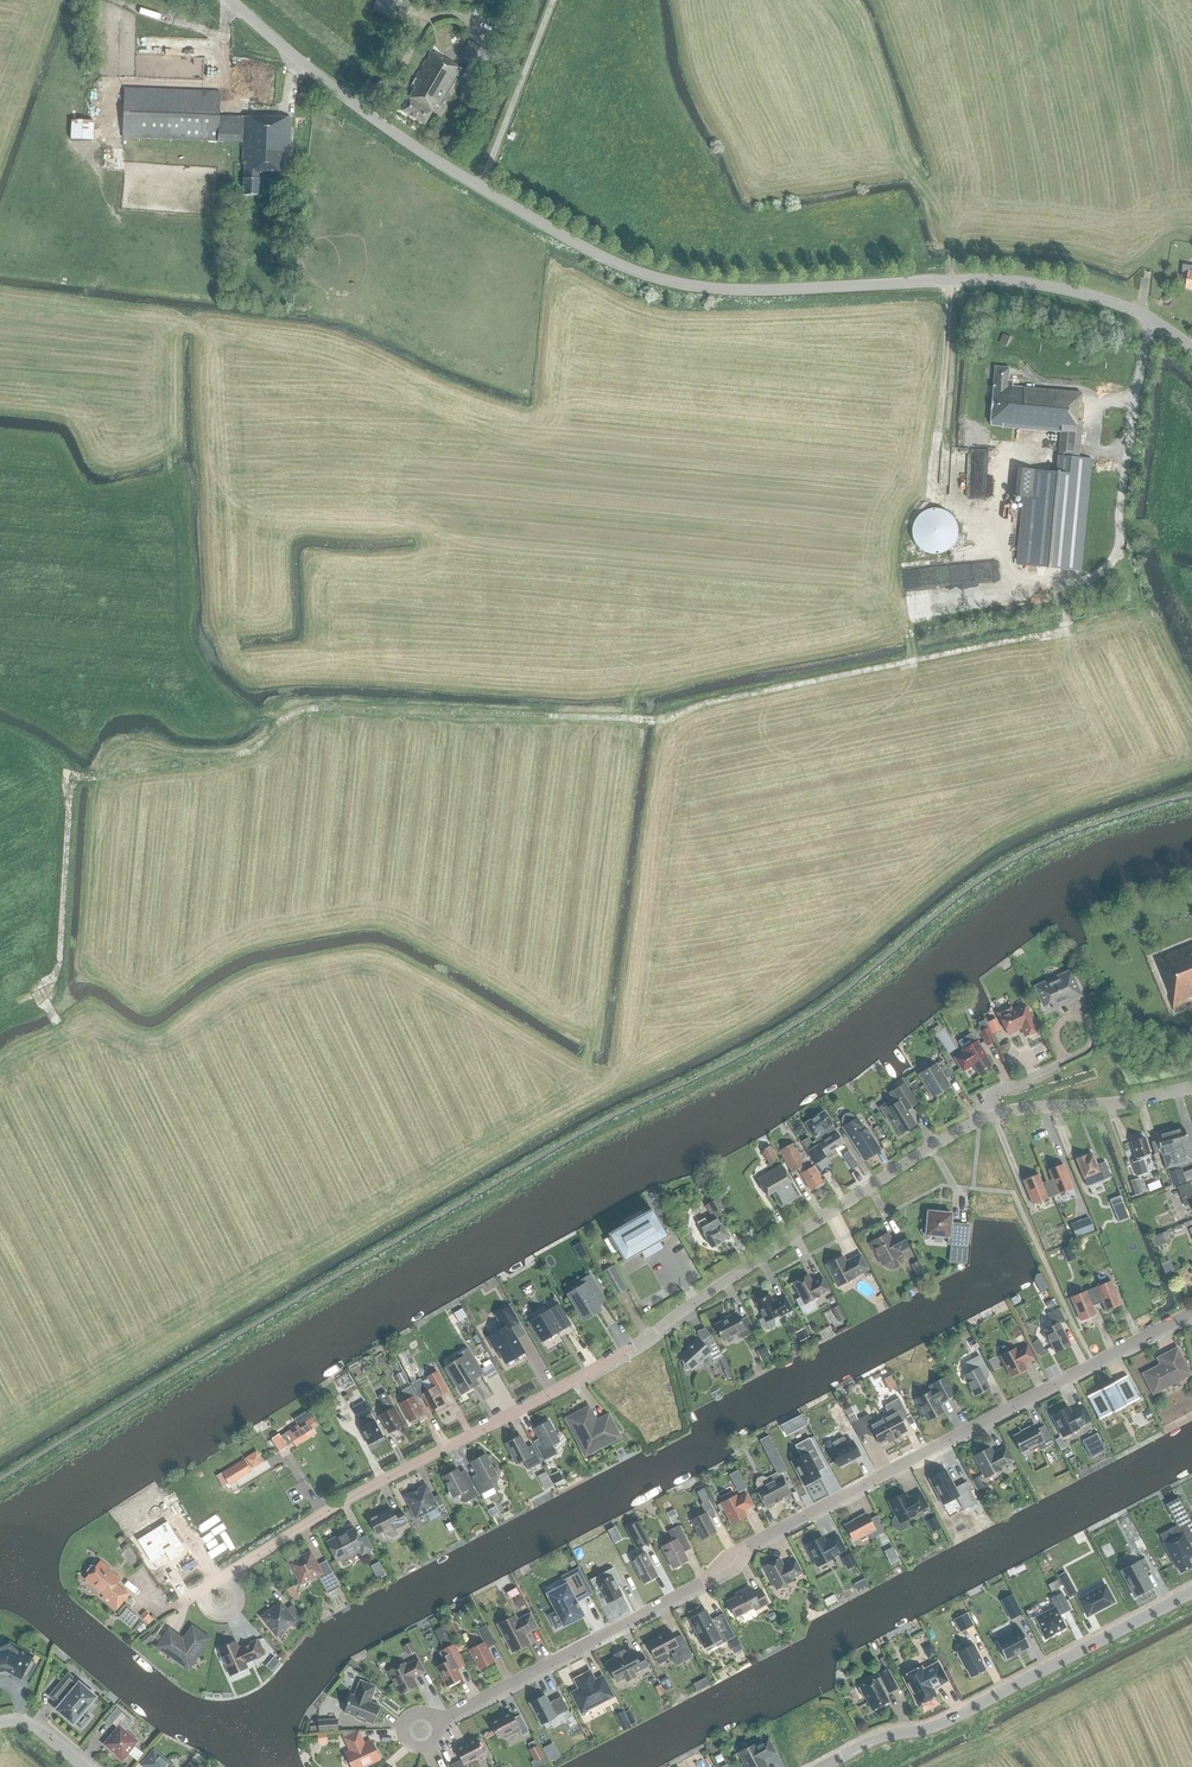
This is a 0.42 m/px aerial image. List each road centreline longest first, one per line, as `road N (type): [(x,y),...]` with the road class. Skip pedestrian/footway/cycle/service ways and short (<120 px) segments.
road 1 (tertiary): [(229,0),(479,191),(616,271),(685,294),(1039,284),(1148,319),(1191,349)]
road 2 (residential): [(229,1573),(323,1512),(601,1367),(954,1134),(994,1115)]
road 3 (residential): [(436,1722),(703,1583),(751,1543),(1191,1316)]
road 4 (tertiary): [(823,1766),(877,1738),(930,1728),(1191,1591)]
road 5 (residential): [(994,1115),(1191,1089)]

